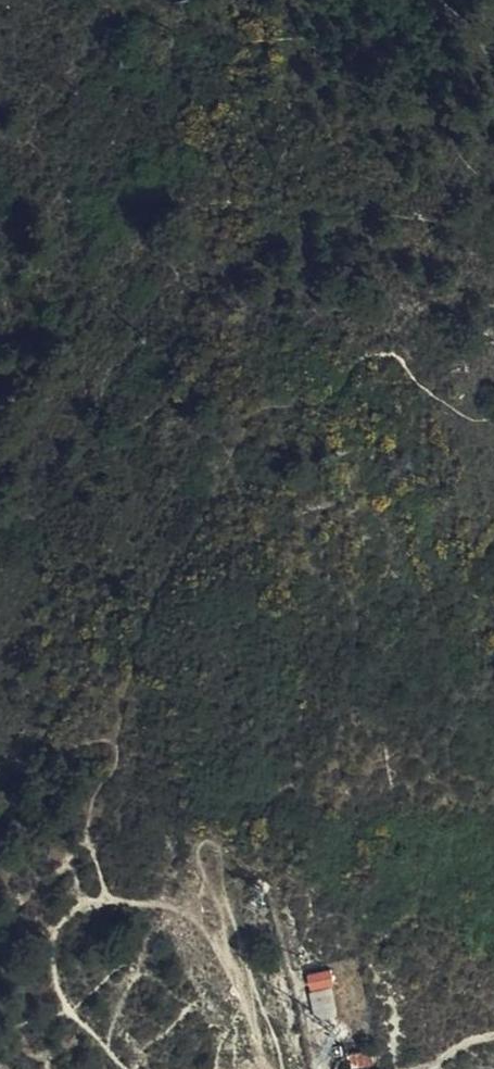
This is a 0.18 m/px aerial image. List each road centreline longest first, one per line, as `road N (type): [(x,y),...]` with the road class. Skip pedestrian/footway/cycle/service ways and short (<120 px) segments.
road 1 (track): [(281,1068),(203,898)]

